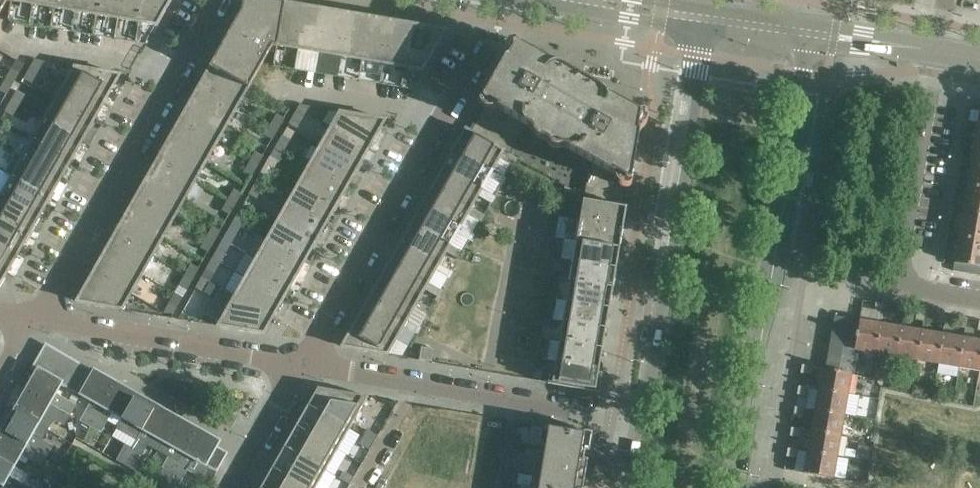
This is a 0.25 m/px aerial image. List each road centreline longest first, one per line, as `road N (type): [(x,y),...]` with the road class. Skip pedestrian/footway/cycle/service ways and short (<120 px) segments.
road 1 (tertiary): [(729,487),(809,33)]
road 2 (tertiary): [(702,28),(641,421)]
road 3 (residential): [(40,317),(218,3)]
road 4 (residential): [(484,52),(304,364)]
road 5 (residential): [(641,421),(304,364)]
road 6 (residential): [(979,296),(918,287),(903,271),(936,50)]
road 7 (residential): [(304,364),(40,317)]
road 8 (residential): [(304,364),(232,487)]
road 9 (tertiary): [(936,50),(809,33)]
road 10 (tertiary): [(578,9),(702,28)]

